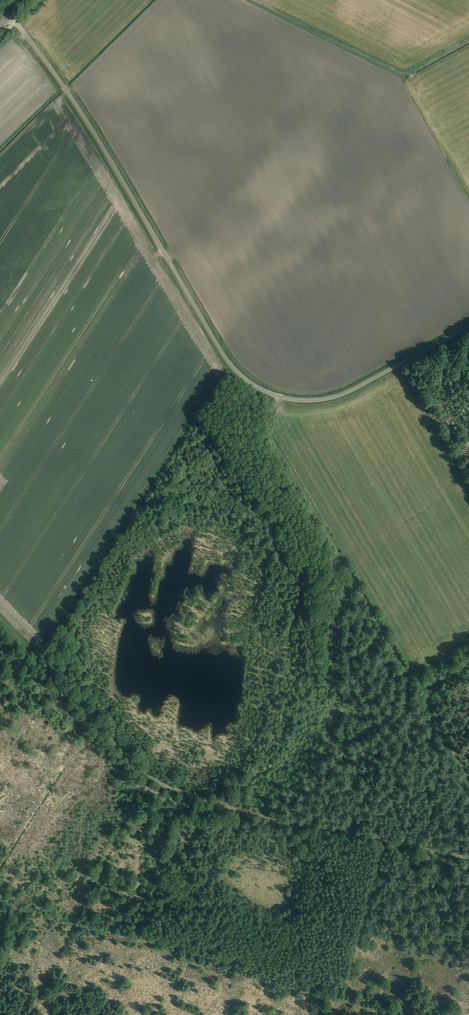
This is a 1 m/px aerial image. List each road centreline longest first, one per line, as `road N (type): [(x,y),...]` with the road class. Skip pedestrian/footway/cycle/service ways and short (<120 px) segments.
road 1 (unclassified): [(468,326),(332,397),(290,399),(253,383),(227,359),(102,146),(10,18)]
road 2 (track): [(468,857),(271,817),(161,784),(0,619)]
road 3 (track): [(275,395),(267,430),(468,781)]
road 4 (track): [(144,773),(30,1014)]

